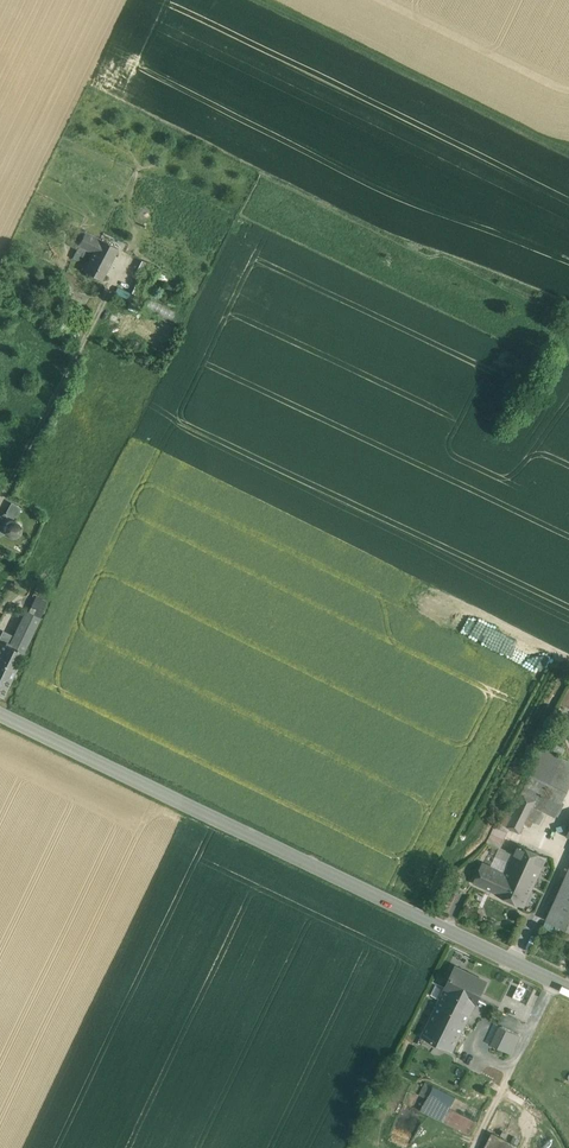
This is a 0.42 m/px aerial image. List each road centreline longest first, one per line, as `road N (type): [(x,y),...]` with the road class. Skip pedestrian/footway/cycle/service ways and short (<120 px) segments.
road 1 (tertiary): [(568,988),(0,713)]
road 2 (track): [(258,0),(568,149)]
road 3 (unclassified): [(0,499),(85,336)]

